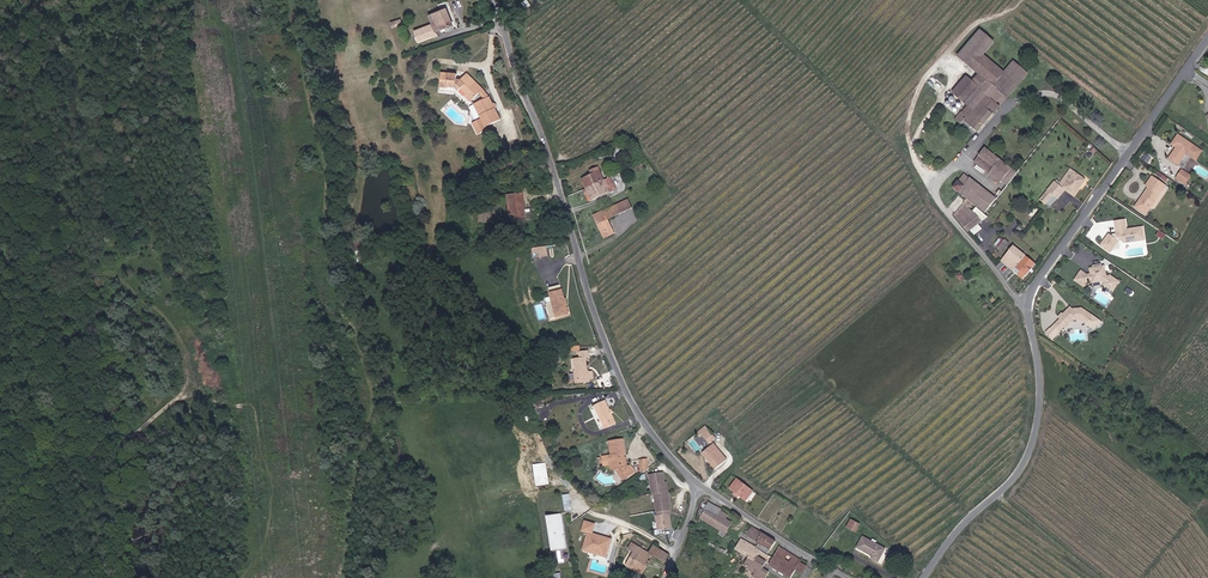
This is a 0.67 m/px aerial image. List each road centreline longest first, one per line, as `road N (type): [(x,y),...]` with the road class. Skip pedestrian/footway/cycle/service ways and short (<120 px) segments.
road 1 (unclassified): [(923,577),(966,521),(1019,471),(1034,437),(1039,376),(1027,308),(1038,279),(1207,39)]
road 2 (residential): [(698,484),(644,420),(588,290),(497,0)]
road 3 (track): [(939,202),(909,145),(921,84),(977,22),(1022,0)]
road 4 (residential): [(698,484),(849,577)]

